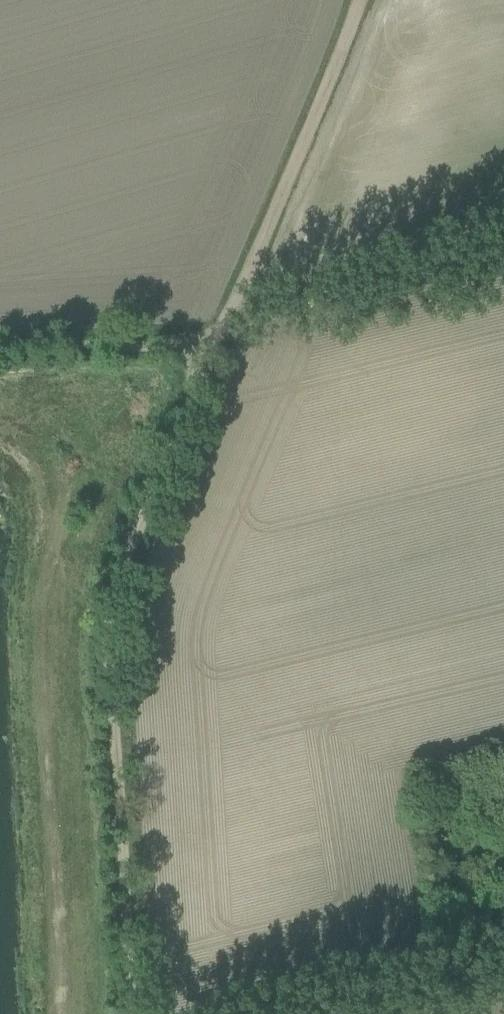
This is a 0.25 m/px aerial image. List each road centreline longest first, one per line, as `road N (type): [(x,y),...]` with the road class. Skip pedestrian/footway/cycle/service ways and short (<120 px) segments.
road 1 (track): [(234,309),(107,621),(132,1013)]
road 2 (track): [(358,0),(234,309)]
road 3 (track): [(503,242),(234,309)]
road 4 (track): [(234,309),(202,335),(0,352)]
road 5 (track): [(503,960),(287,1013)]

